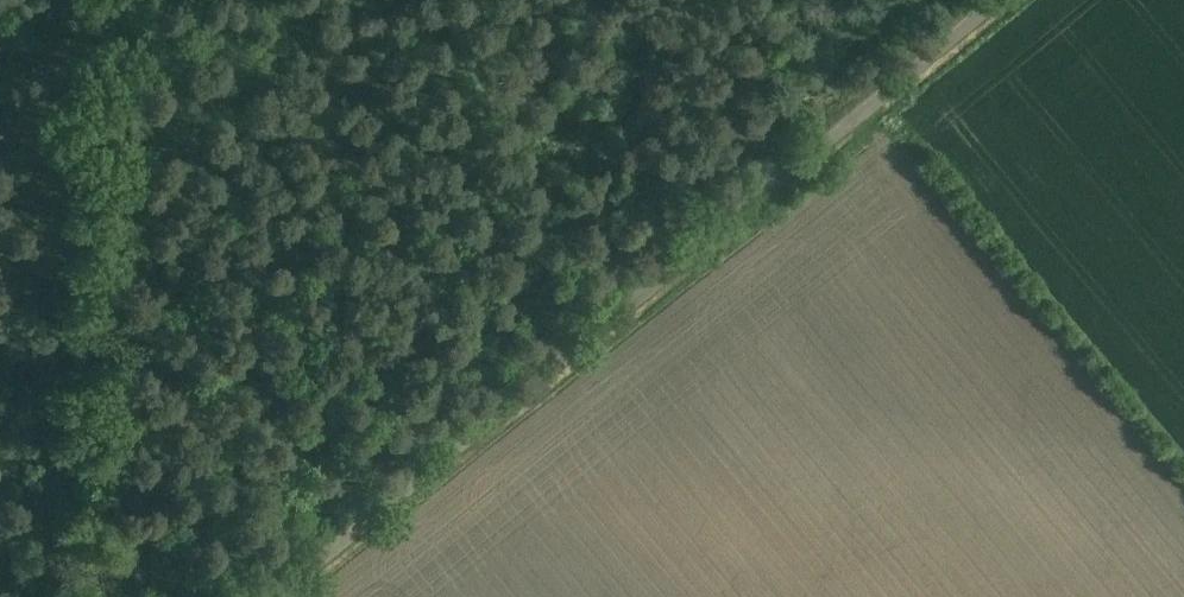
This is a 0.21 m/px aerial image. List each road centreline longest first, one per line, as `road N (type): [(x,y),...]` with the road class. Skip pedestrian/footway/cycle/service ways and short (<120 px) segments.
road 1 (unclassified): [(997,0),(277,596)]

